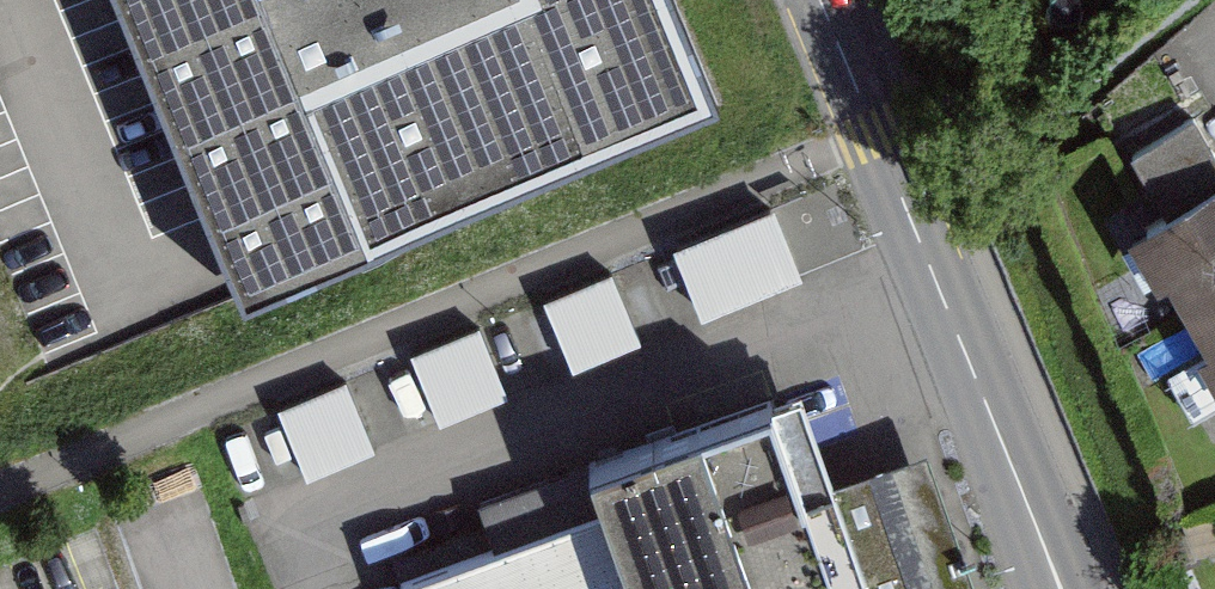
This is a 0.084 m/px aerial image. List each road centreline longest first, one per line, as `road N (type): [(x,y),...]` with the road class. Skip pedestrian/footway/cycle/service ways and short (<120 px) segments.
road 1 (primary): [(820,0),(1060,588)]

